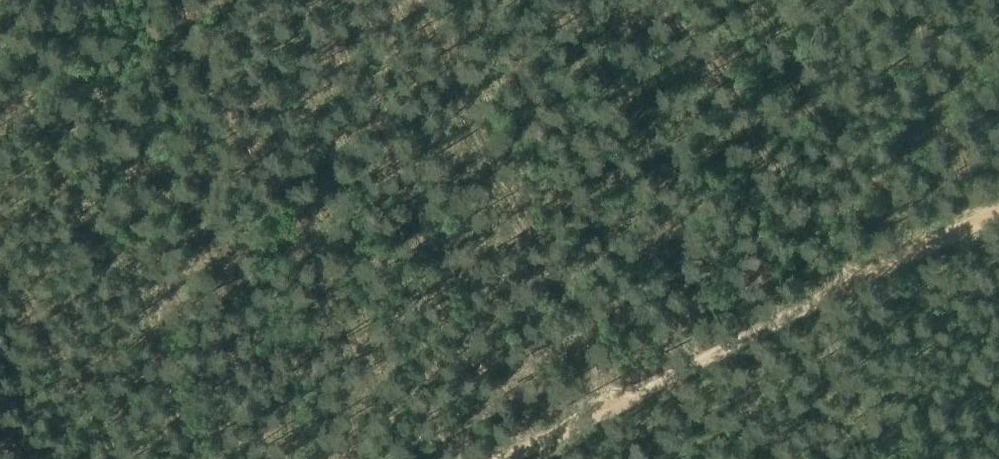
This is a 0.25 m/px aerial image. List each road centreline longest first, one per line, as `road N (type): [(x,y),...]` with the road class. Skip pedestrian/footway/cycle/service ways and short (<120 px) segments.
road 1 (track): [(488,458),(998,204)]

